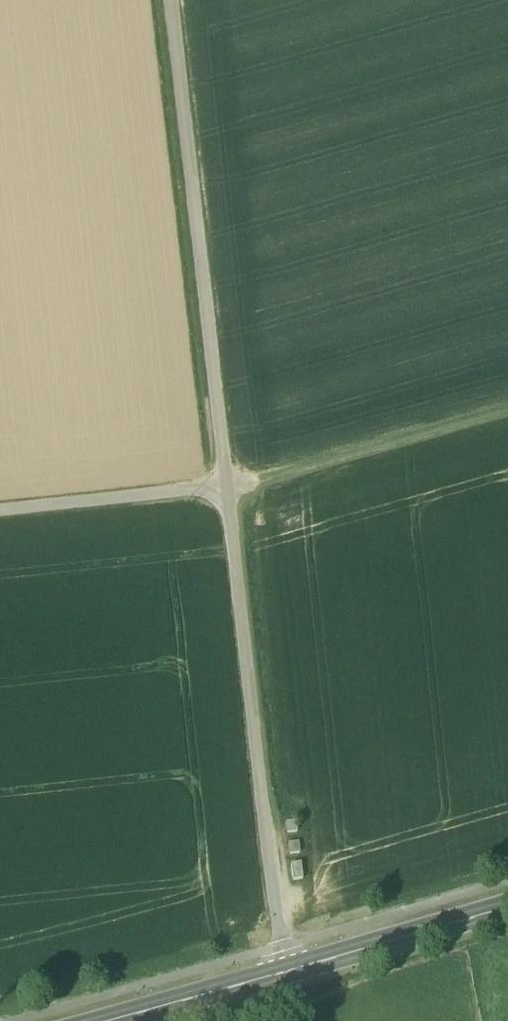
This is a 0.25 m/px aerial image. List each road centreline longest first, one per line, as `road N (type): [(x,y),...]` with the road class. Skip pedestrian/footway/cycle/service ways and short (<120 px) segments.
road 1 (track): [(174,0),(284,970)]
road 2 (track): [(507,408),(227,486)]
road 3 (tertiary): [(284,970),(507,908)]
road 4 (track): [(0,512),(227,486)]
road 5 (tertiary): [(103,1020),(284,970)]

